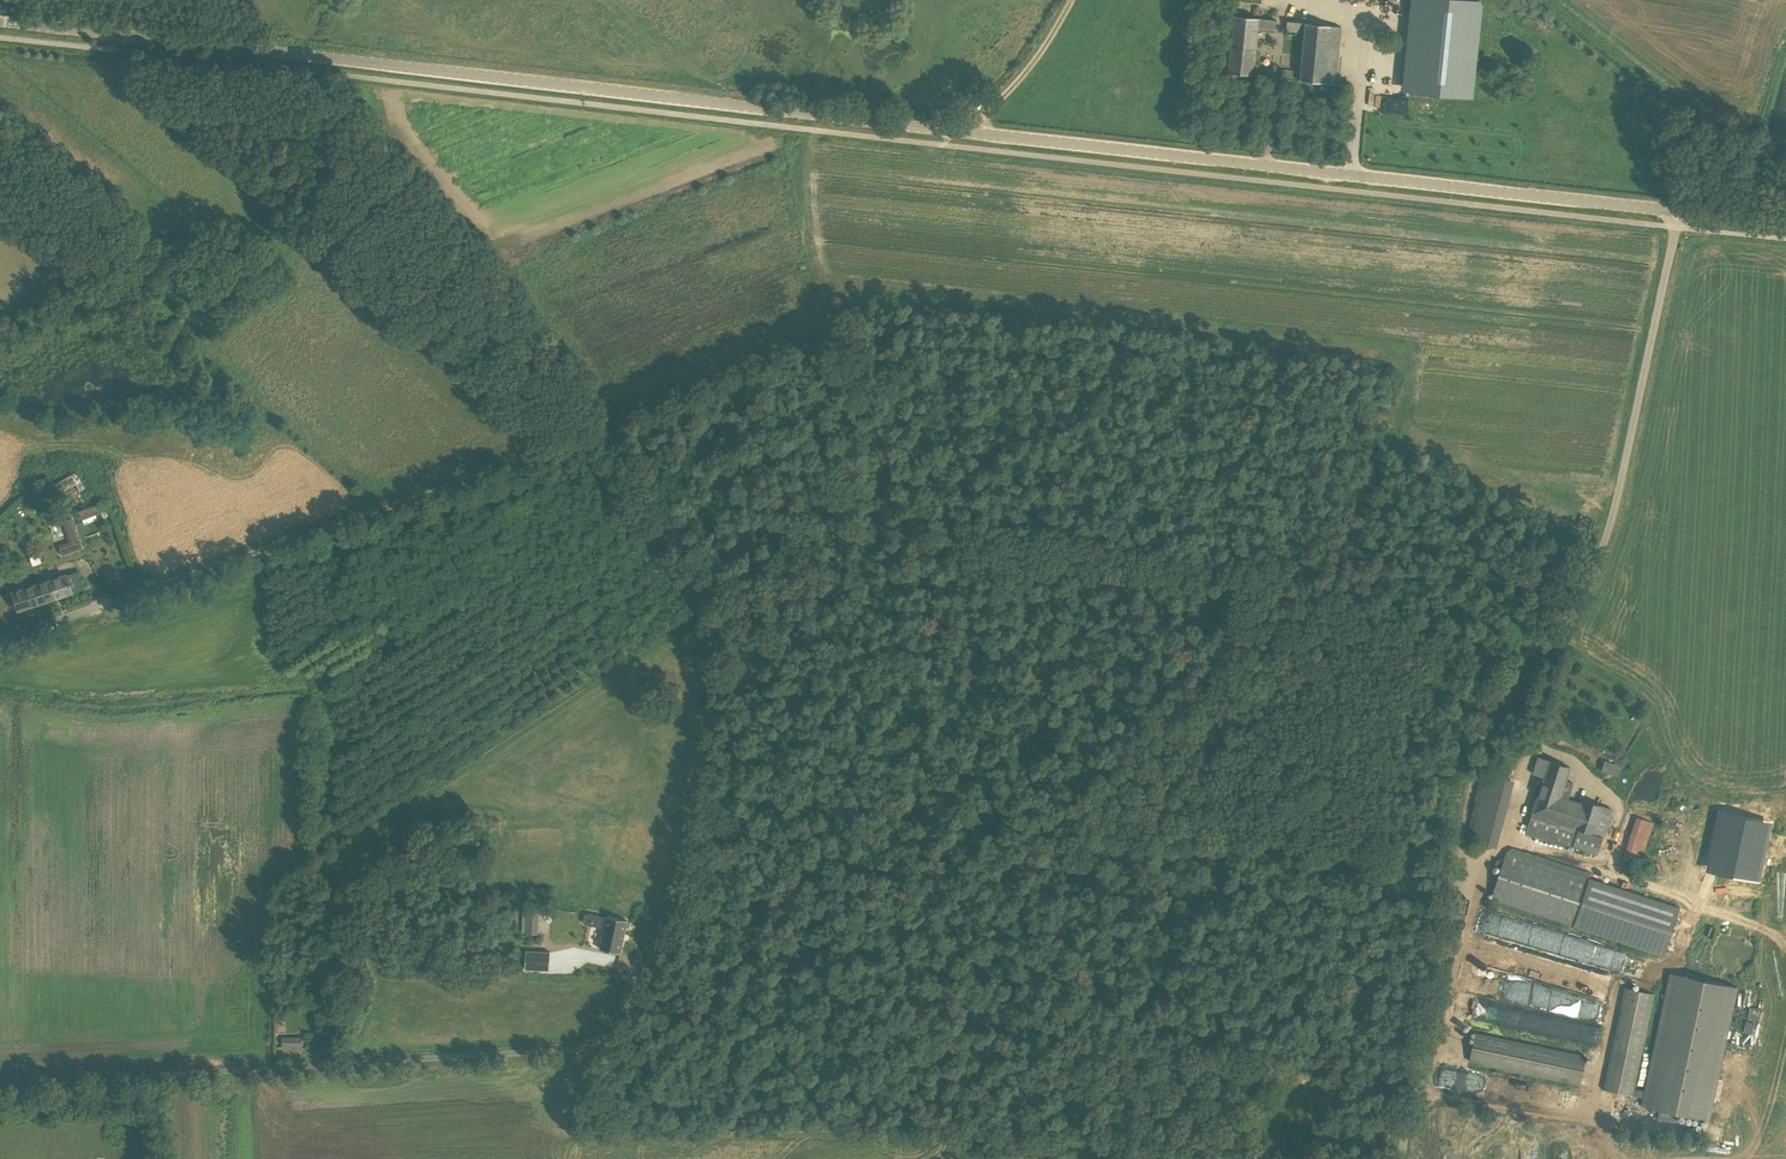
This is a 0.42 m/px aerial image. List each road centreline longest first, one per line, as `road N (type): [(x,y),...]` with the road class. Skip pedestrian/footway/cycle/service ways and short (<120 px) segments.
road 1 (tertiary): [(1682,211),(0,22)]
road 2 (track): [(642,960),(691,868),(714,605),(704,576),(609,448),(572,446),(100,603)]
road 3 (unclassified): [(1406,1158),(1482,762),(1505,695),(1533,657),(1557,645),(1614,518),(1682,211)]
road 4 (track): [(601,1041),(573,1129),(1000,1132),(1289,1158)]
road 5 (unclassified): [(0,1083),(601,1041),(627,1006),(642,960)]
road 6 (track): [(952,130),(980,118),(1038,59),(1072,0)]

